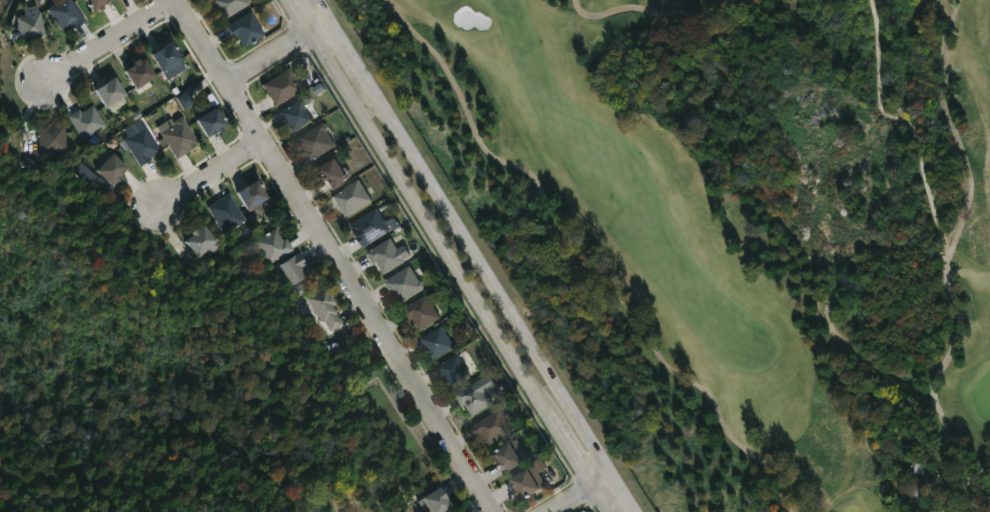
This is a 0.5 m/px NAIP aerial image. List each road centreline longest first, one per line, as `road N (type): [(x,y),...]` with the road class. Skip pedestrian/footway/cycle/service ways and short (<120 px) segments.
road 1 (residential): [(174,0),(493,511)]
road 2 (tertiary): [(634,511),(316,0)]
road 3 (tertiary): [(291,0),(605,511)]
road 4 (residential): [(171,0),(43,82)]

